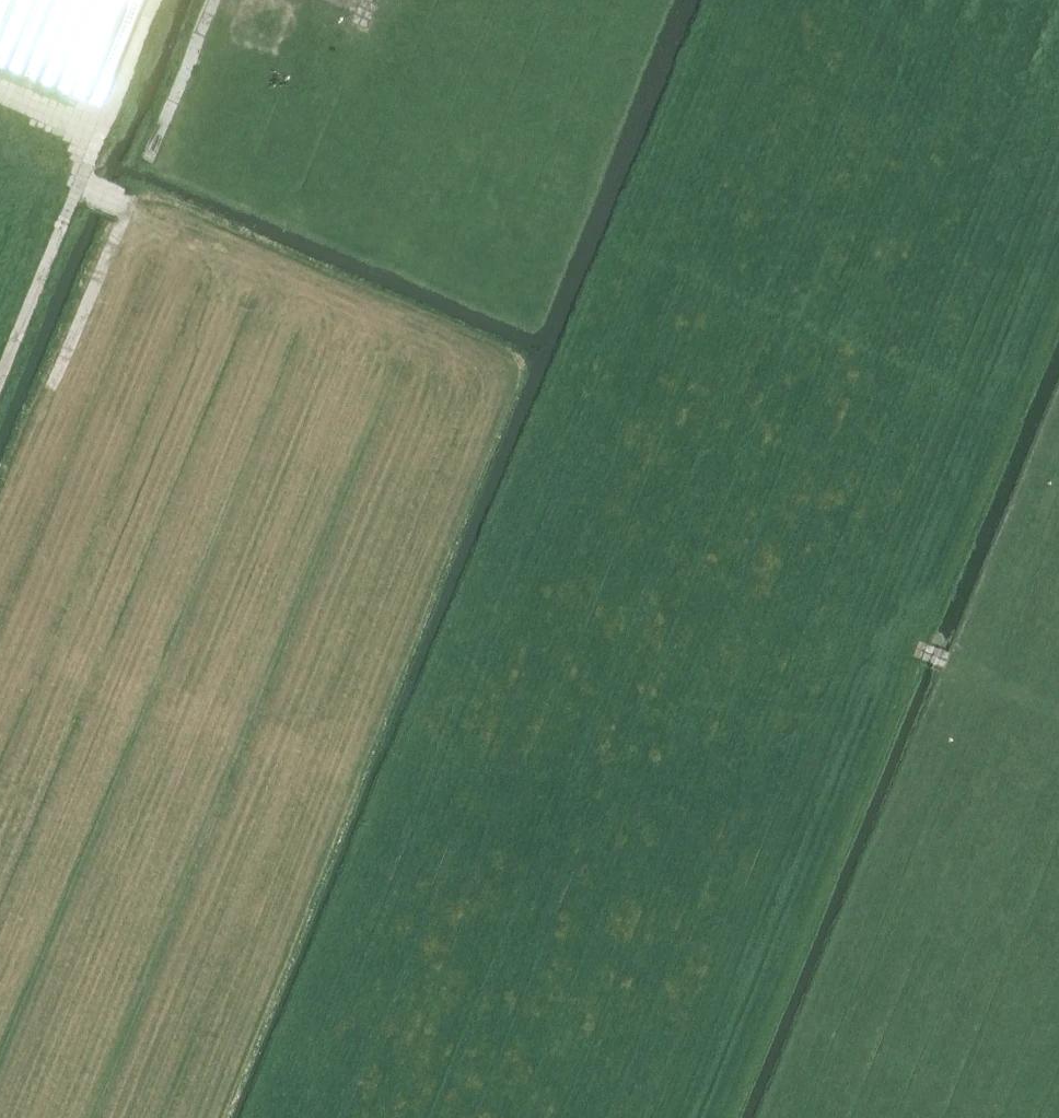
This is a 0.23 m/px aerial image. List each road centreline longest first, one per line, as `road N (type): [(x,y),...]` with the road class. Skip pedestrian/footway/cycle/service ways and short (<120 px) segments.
road 1 (track): [(153,0),(0,377)]

